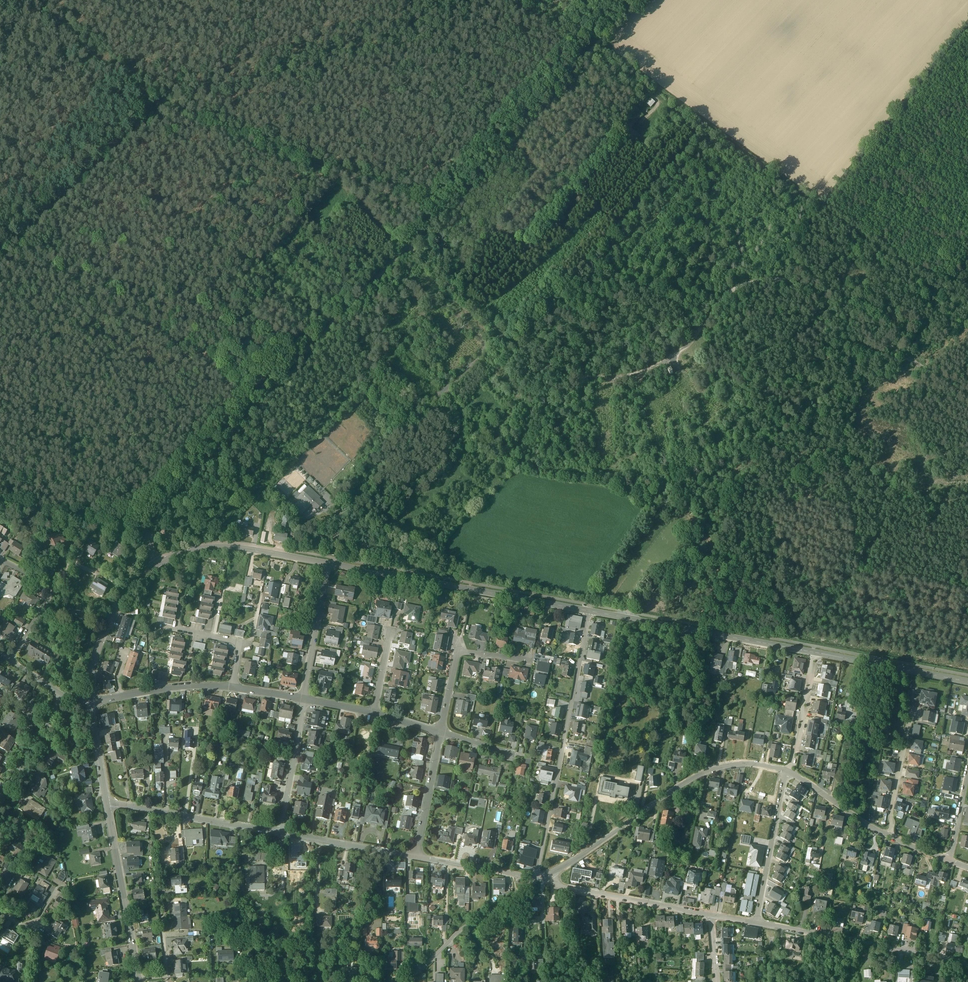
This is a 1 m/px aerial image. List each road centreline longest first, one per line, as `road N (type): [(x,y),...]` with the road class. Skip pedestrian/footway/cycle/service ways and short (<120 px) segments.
road 1 (track): [(488,349),(505,338),(582,382),(633,378),(673,359),(732,292),(777,279),(816,296),(967,400)]
road 2 (tertiary): [(329,564),(216,548),(161,564),(113,615),(98,653),(92,702)]
road 3 (track): [(162,107),(435,213)]
road 4 (track): [(405,245),(595,46)]
road 5 (residential): [(788,772),(750,763),(713,768),(548,874)]
road 6 (residential): [(538,876),(589,611)]
road 7 (tertiary): [(589,611),(329,564)]
road 8 (track): [(489,348),(437,299),(403,338),(449,390),(488,349)]
road 9 (tertiary): [(814,651),(589,611)]
road 10 (track): [(257,402),(405,245)]
road 11 (residential): [(967,963),(757,924)]
road 12 (residential): [(967,868),(867,825),(788,772)]
road 13 (track): [(13,244),(162,107)]
road 14 (track): [(162,107),(13,0)]
road 15 (tertiary): [(106,805),(139,981)]
road 16 (residential): [(279,835),(106,805)]
road 17 (track): [(140,530),(257,402)]
road 18 (residential): [(711,916),(566,888),(548,874)]
road 19 (residential): [(534,877),(403,981)]
road 20 (tertiary): [(967,682),(814,651)]
road 21 (residential): [(788,772),(757,924)]
road 22 (track): [(140,530),(0,506)]
road 23 (residential): [(416,858),(279,835)]
road 24 (residential): [(279,835),(305,699)]
road 25 (residential): [(305,699),(329,564)]
road 26 (track): [(405,245),(505,338)]
road 27 (residential): [(416,858),(441,733)]
road 28 (residential): [(814,651),(788,772)]
road 29 (residential): [(61,695),(0,802)]

